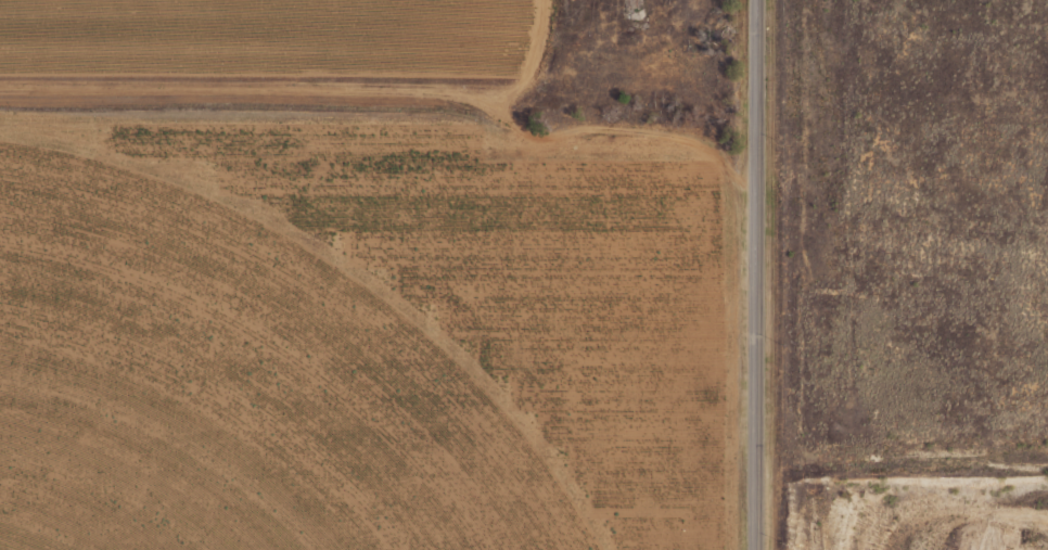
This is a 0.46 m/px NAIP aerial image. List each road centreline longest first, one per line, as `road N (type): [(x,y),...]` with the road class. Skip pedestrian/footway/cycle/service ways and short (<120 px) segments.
road 1 (residential): [(757,0),(757,549)]

